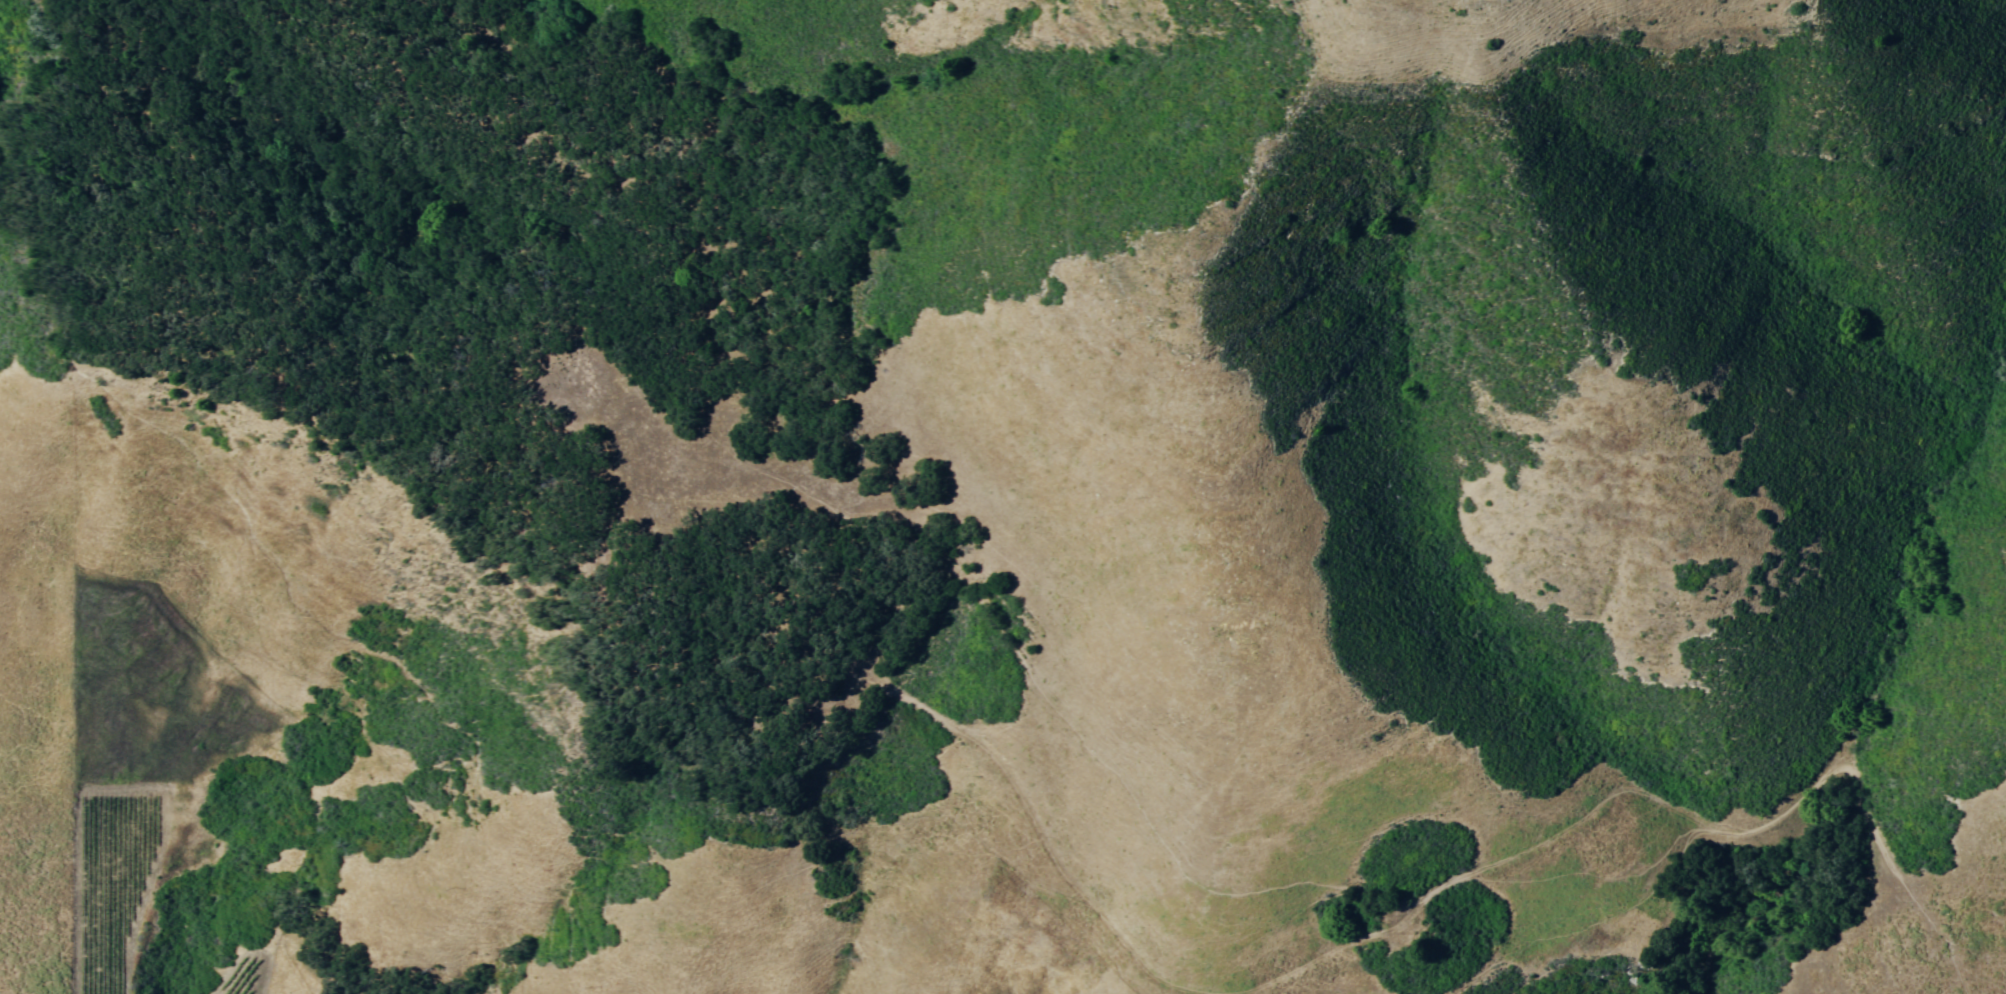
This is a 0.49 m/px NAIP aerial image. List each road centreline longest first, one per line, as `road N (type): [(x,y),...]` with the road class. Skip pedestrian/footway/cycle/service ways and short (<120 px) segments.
road 1 (track): [(1970,993),(1953,940),(1921,906),(1846,765),(1763,827),(1720,830),(1629,787),(1609,793),(1530,851),(1454,881),(1379,932),(1334,947),(1296,972),(1246,993),(1164,982),(1058,859),(1009,768),(883,682),(886,626),(902,598),(902,553),(867,525),(733,455),(723,424),(721,261),(700,176),(653,129),(491,38),(463,0)]

